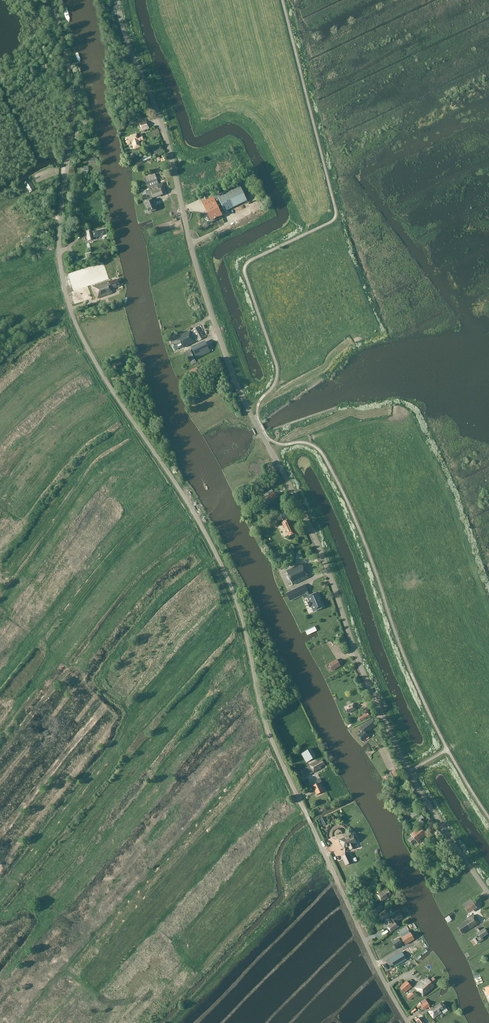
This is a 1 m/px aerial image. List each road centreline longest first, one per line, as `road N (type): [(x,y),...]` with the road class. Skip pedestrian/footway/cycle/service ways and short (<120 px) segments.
road 1 (unclassified): [(408,1022),(273,743),(219,560),(74,318),(59,249),(73,93),(52,0)]
road 2 (tertiary): [(488,895),(397,747),(314,535),(236,383),(118,0)]

